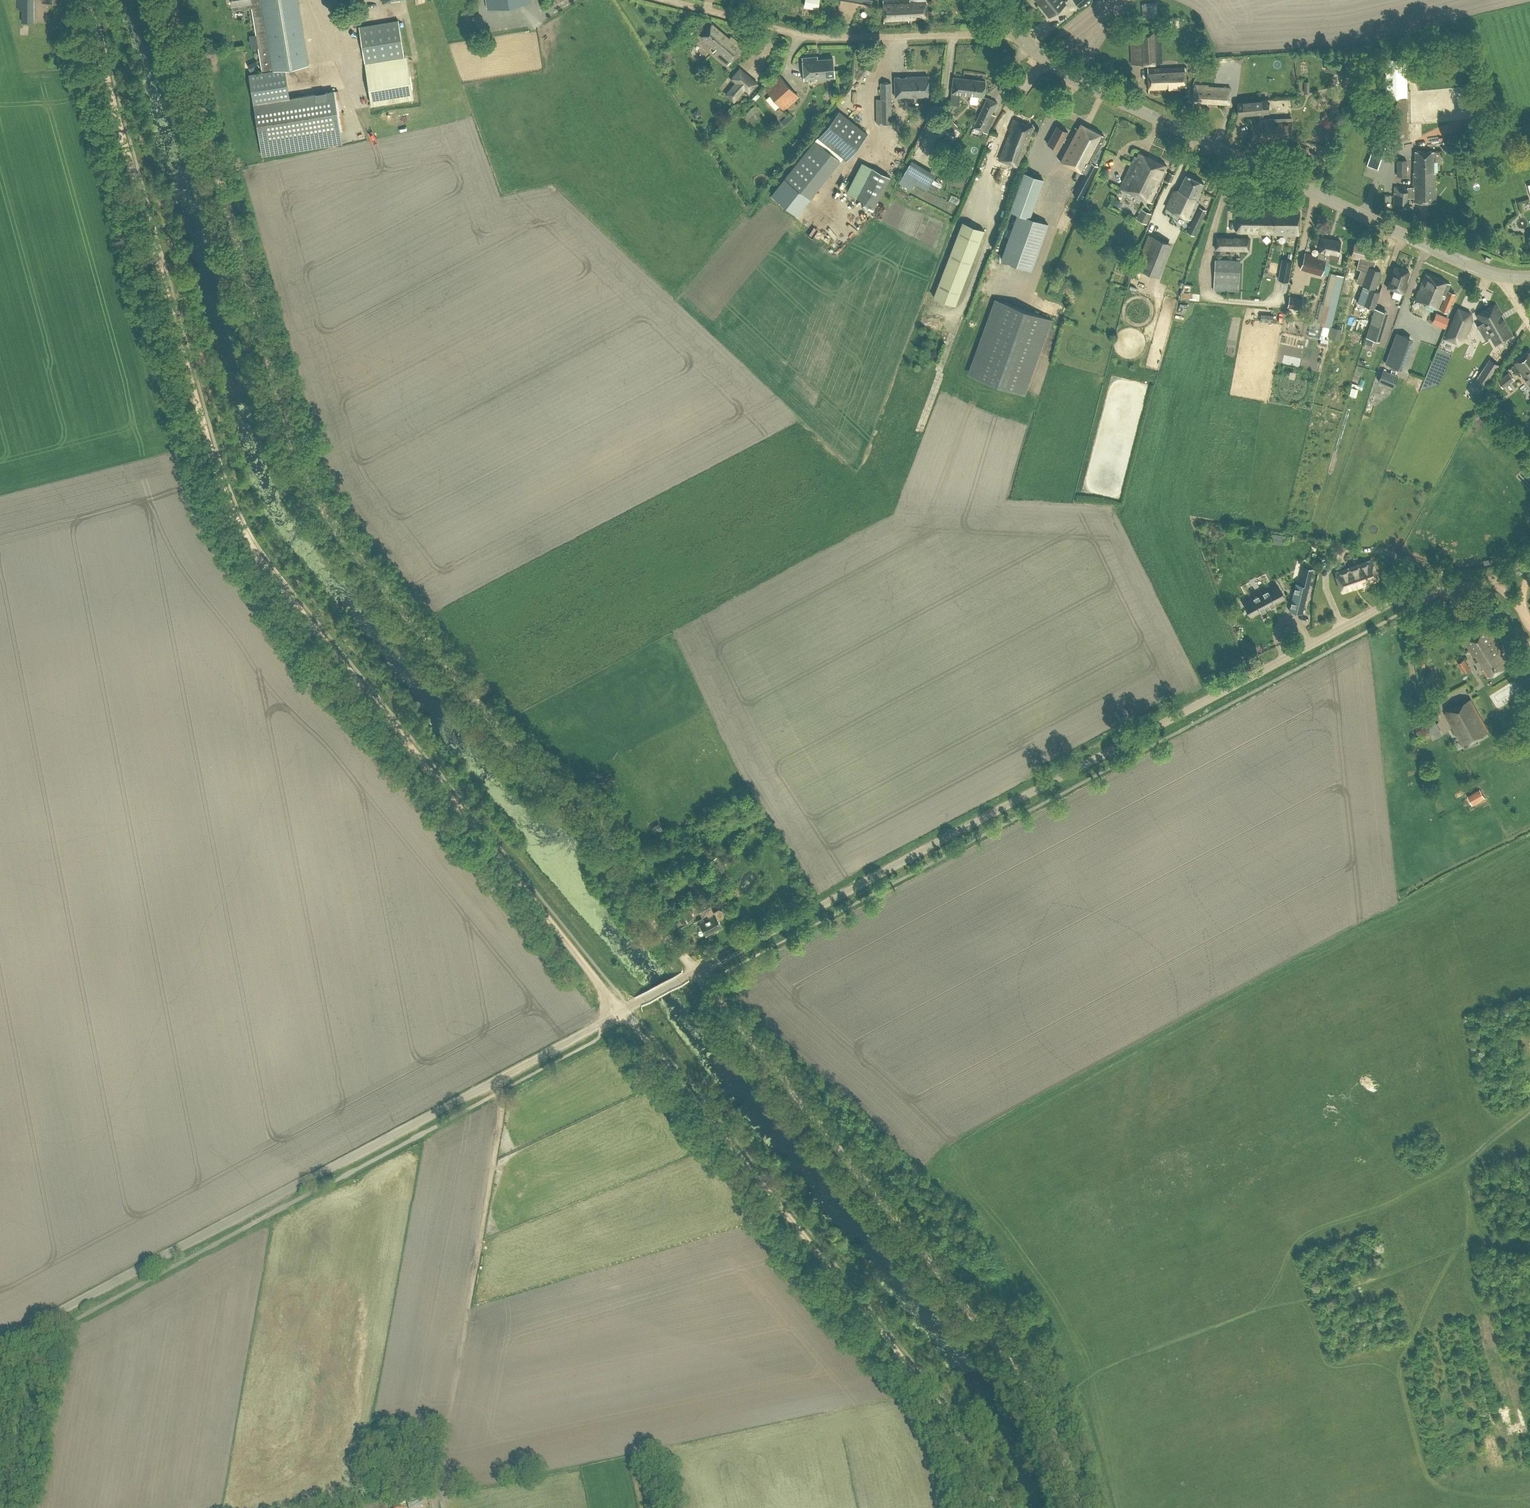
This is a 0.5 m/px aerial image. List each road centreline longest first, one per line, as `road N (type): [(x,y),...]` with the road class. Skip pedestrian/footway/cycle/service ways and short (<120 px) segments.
road 1 (track): [(87,1),(212,456),(250,549),(932,1396),(969,1447),(992,1507)]
road 2 (track): [(173,0),(263,339),(321,507),(510,744),(591,809),(635,895),(693,971)]
road 3 (unclassified): [(629,1007),(1386,604),(1529,566)]
road 4 (unclassified): [(0,1345),(613,1015)]
road 5 (track): [(693,971),(1006,1353),(1045,1414)]
road 6 (tertiary): [(1011,28),(1106,95),(1504,277)]
road 7 (track): [(493,1078),(503,1096),(437,1488)]
road 8 (residential): [(1011,28),(1002,35),(807,35),(671,0)]

